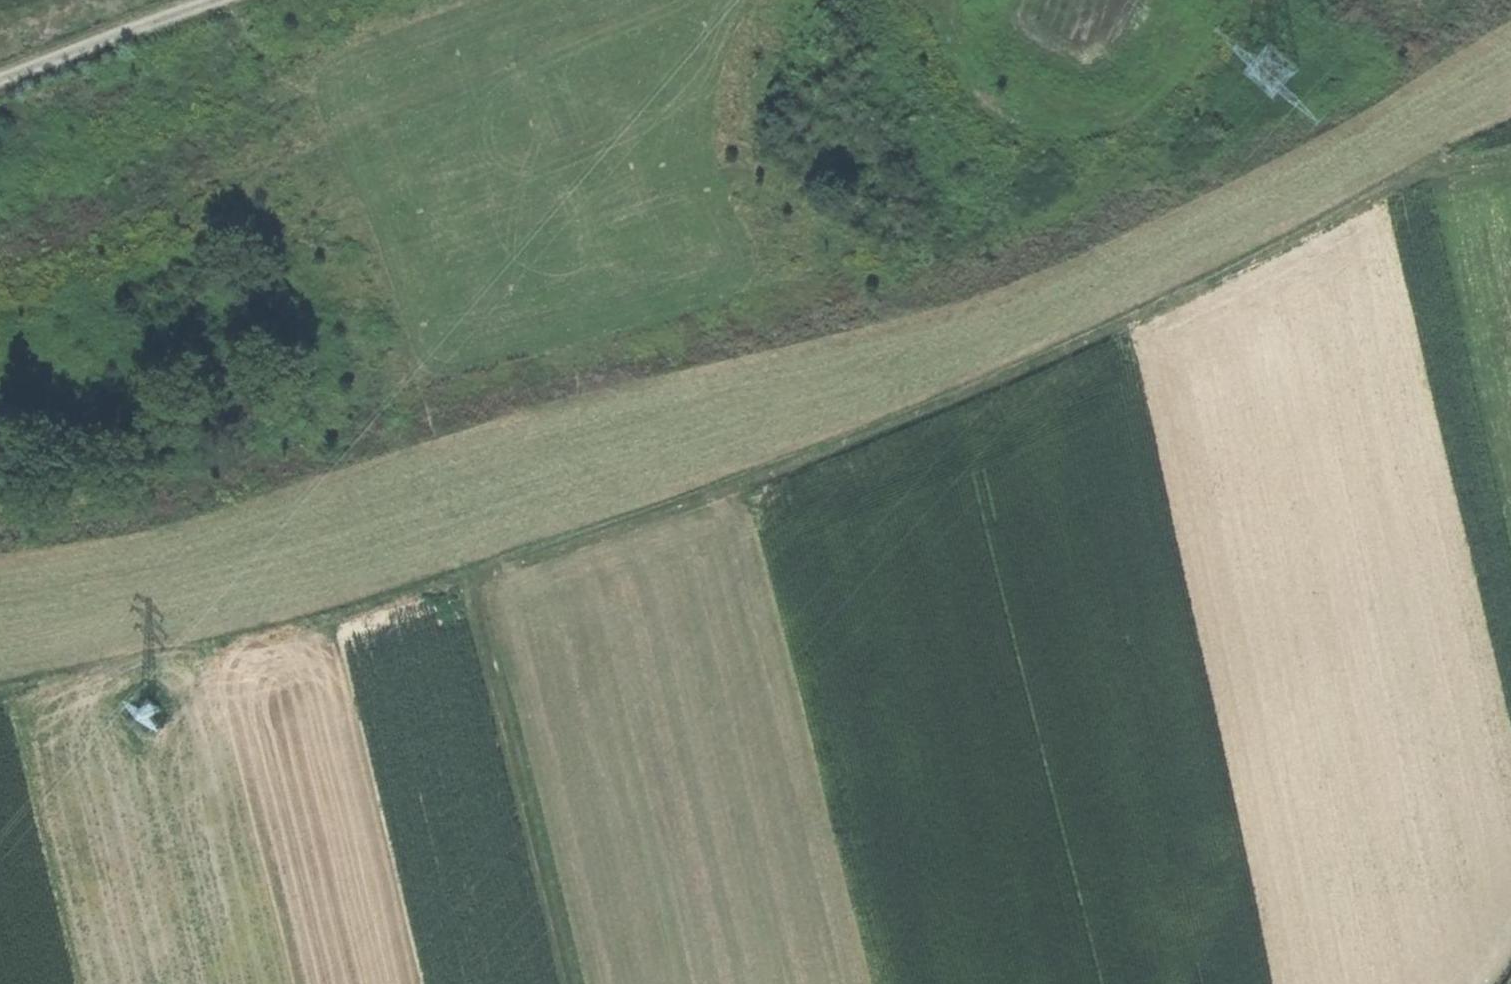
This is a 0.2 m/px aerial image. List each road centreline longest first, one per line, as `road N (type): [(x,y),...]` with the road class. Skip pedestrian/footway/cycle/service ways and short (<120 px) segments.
road 1 (track): [(469,581),(571,983)]
road 2 (track): [(0,83),(236,0)]

